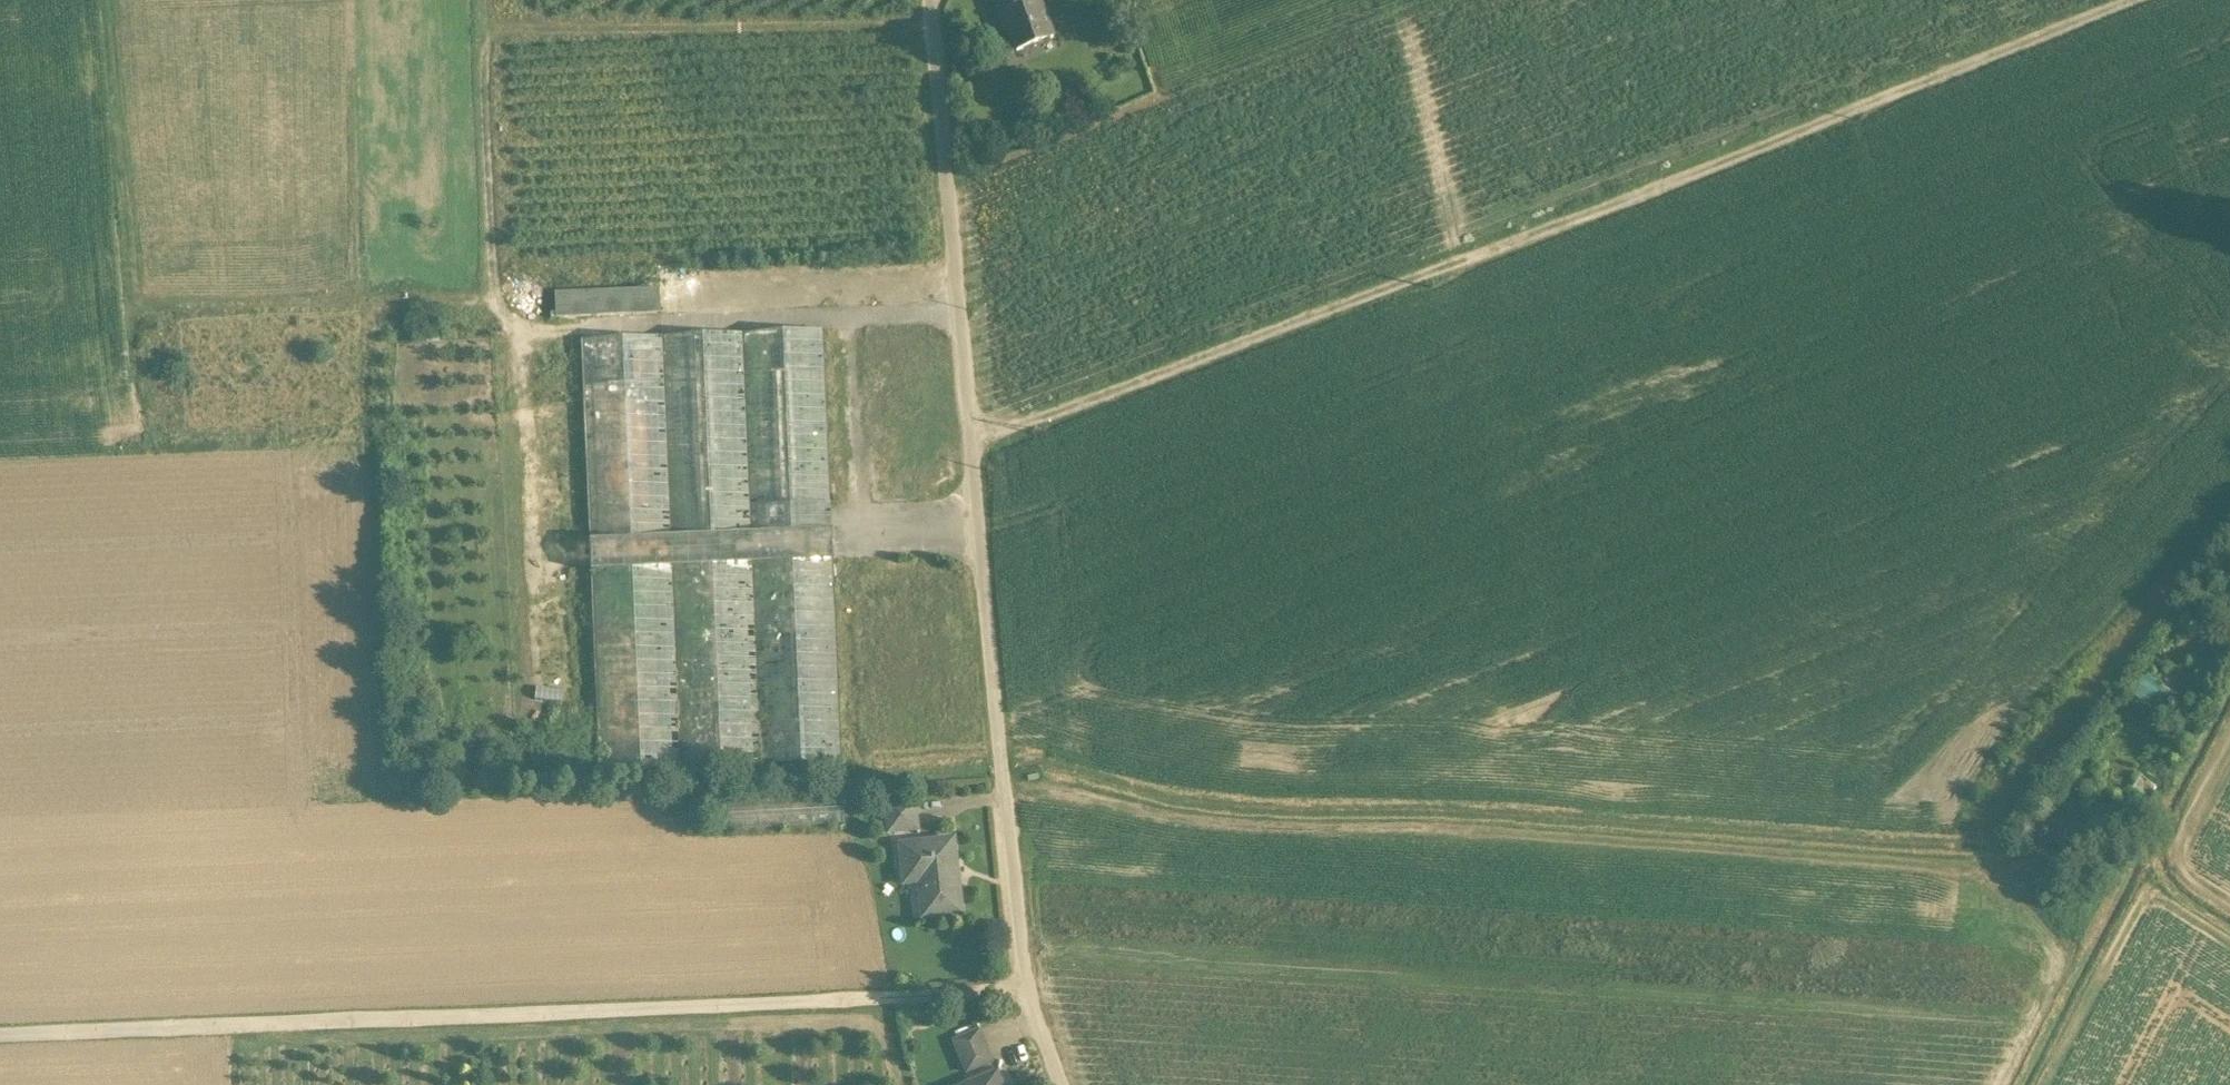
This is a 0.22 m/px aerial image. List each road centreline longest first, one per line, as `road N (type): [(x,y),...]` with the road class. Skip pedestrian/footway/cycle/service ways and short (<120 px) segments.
road 1 (track): [(2123,0),(1466,264),(972,443)]
road 2 (track): [(1059,1084),(1024,995),(931,0)]
road 3 (track): [(1024,995),(0,1035)]
road 4 (track): [(1007,791),(1044,787),(1175,824),(1431,830),(1973,869),(2000,830)]

